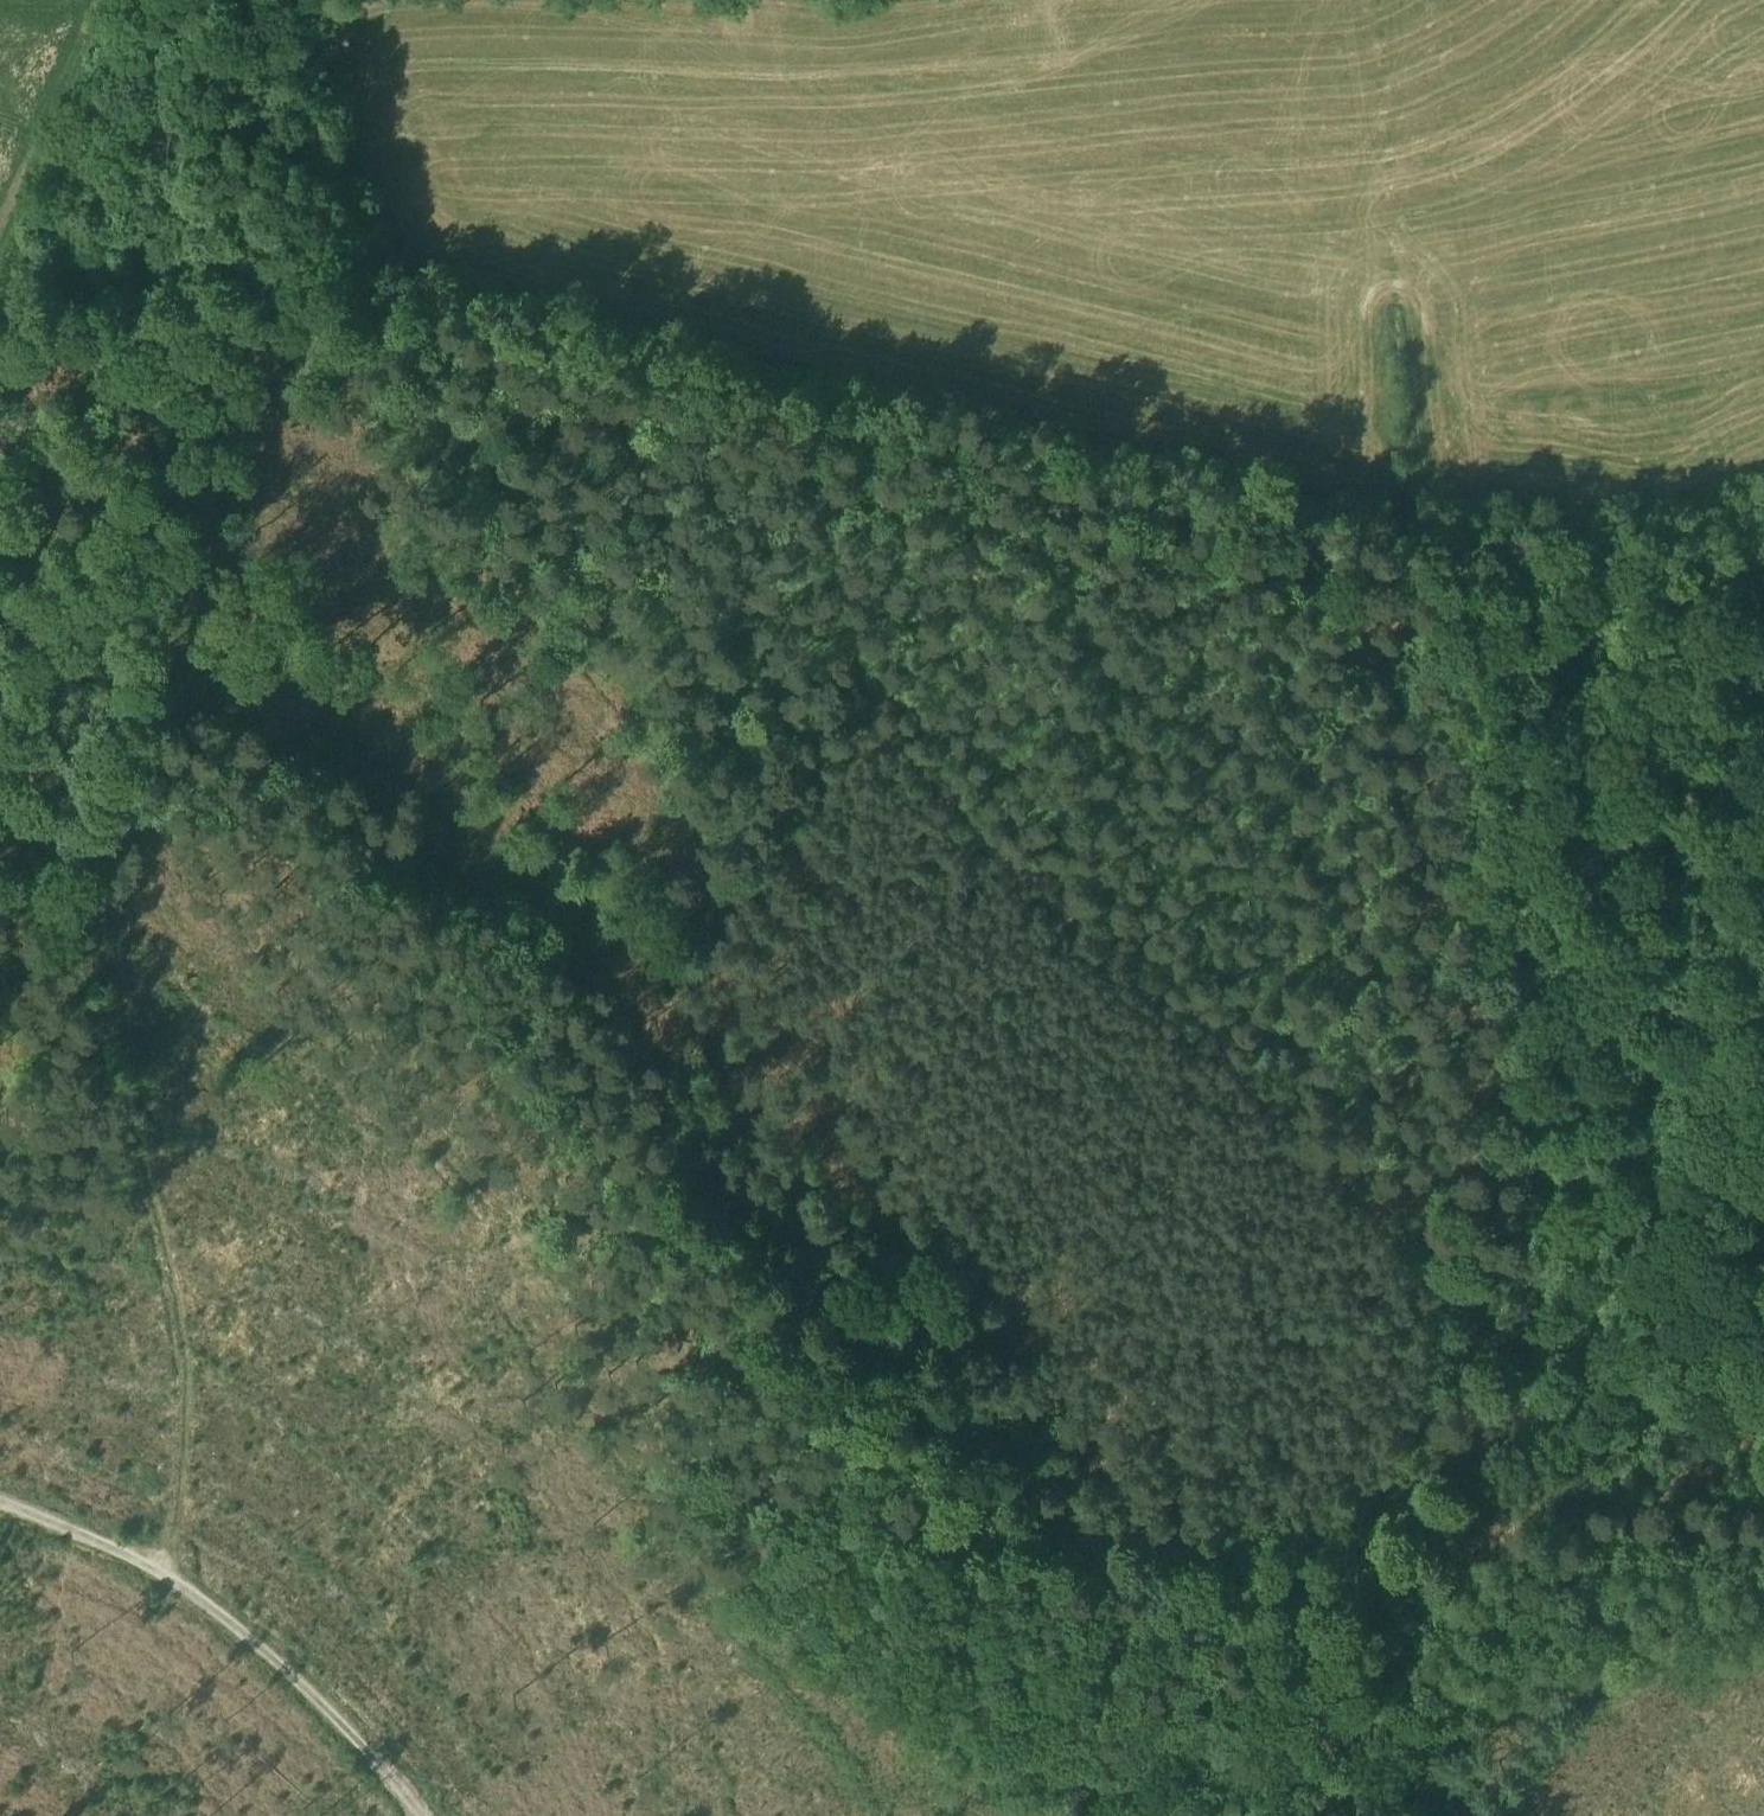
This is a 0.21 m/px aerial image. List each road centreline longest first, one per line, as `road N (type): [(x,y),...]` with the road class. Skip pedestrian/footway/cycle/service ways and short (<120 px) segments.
road 1 (track): [(1763,666),(1579,963),(1303,1735),(1179,1794),(1066,1815)]
road 2 (track): [(395,1815),(249,1657),(0,1491)]

